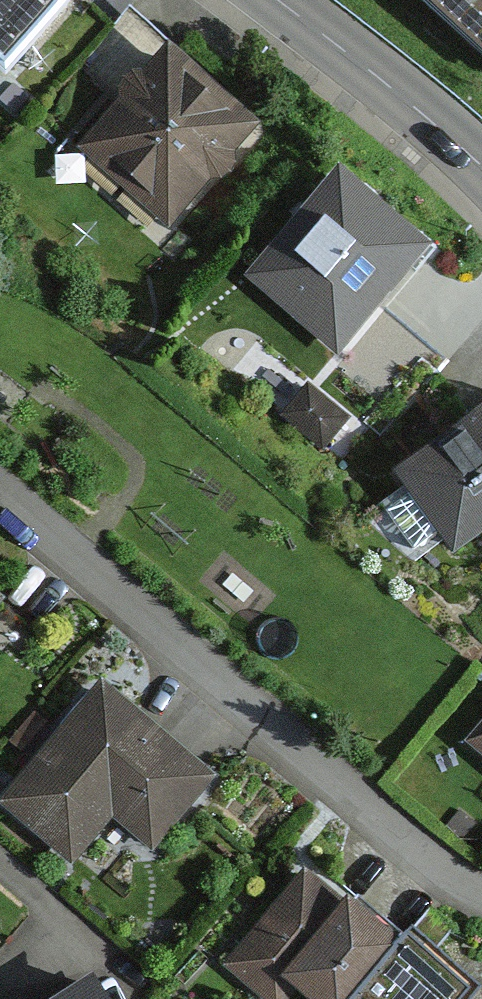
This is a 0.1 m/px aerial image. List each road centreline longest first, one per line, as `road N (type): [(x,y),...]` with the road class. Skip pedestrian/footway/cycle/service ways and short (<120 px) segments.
road 1 (residential): [(481,902),(464,896),(0,524)]
road 2 (unclassified): [(274,0),(481,170)]

